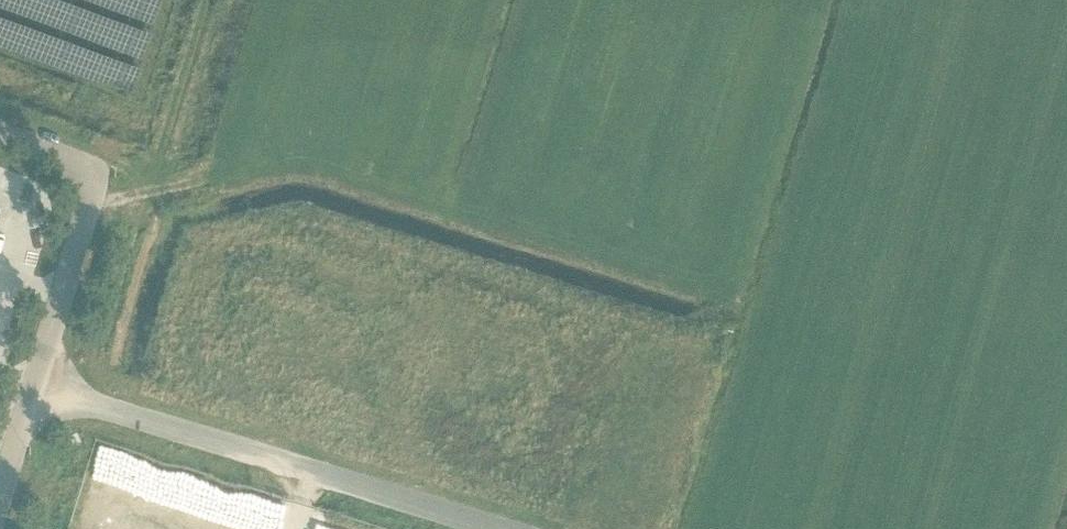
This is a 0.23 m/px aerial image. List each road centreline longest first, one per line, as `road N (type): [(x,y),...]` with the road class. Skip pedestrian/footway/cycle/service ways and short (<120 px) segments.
road 1 (unclassified): [(32,385),(494,528)]
road 2 (unclassified): [(0,137),(97,174),(32,385)]

